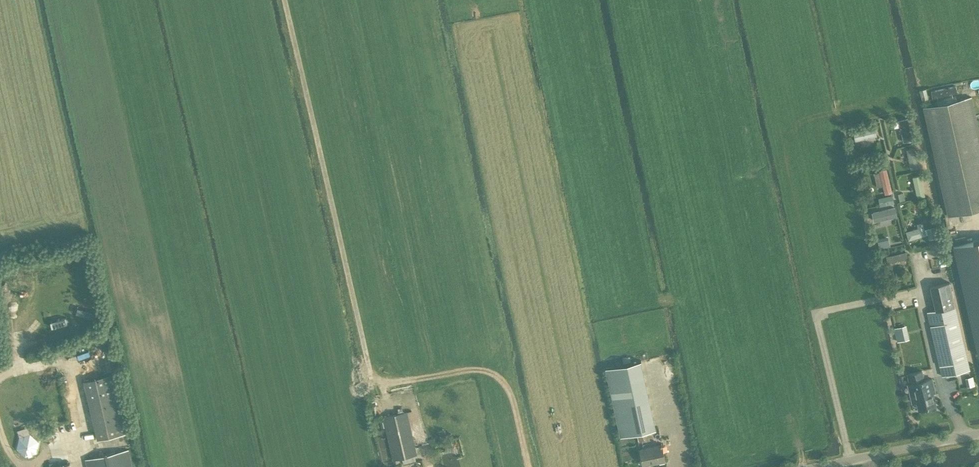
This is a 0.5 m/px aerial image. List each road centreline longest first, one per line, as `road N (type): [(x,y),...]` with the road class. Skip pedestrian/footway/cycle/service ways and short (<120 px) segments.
road 1 (track): [(528,466),(509,386),(485,370),(373,384),(285,0)]
road 2 (unclassified): [(833,466),(978,434)]
road 3 (track): [(429,466),(410,398),(377,403),(373,384)]

